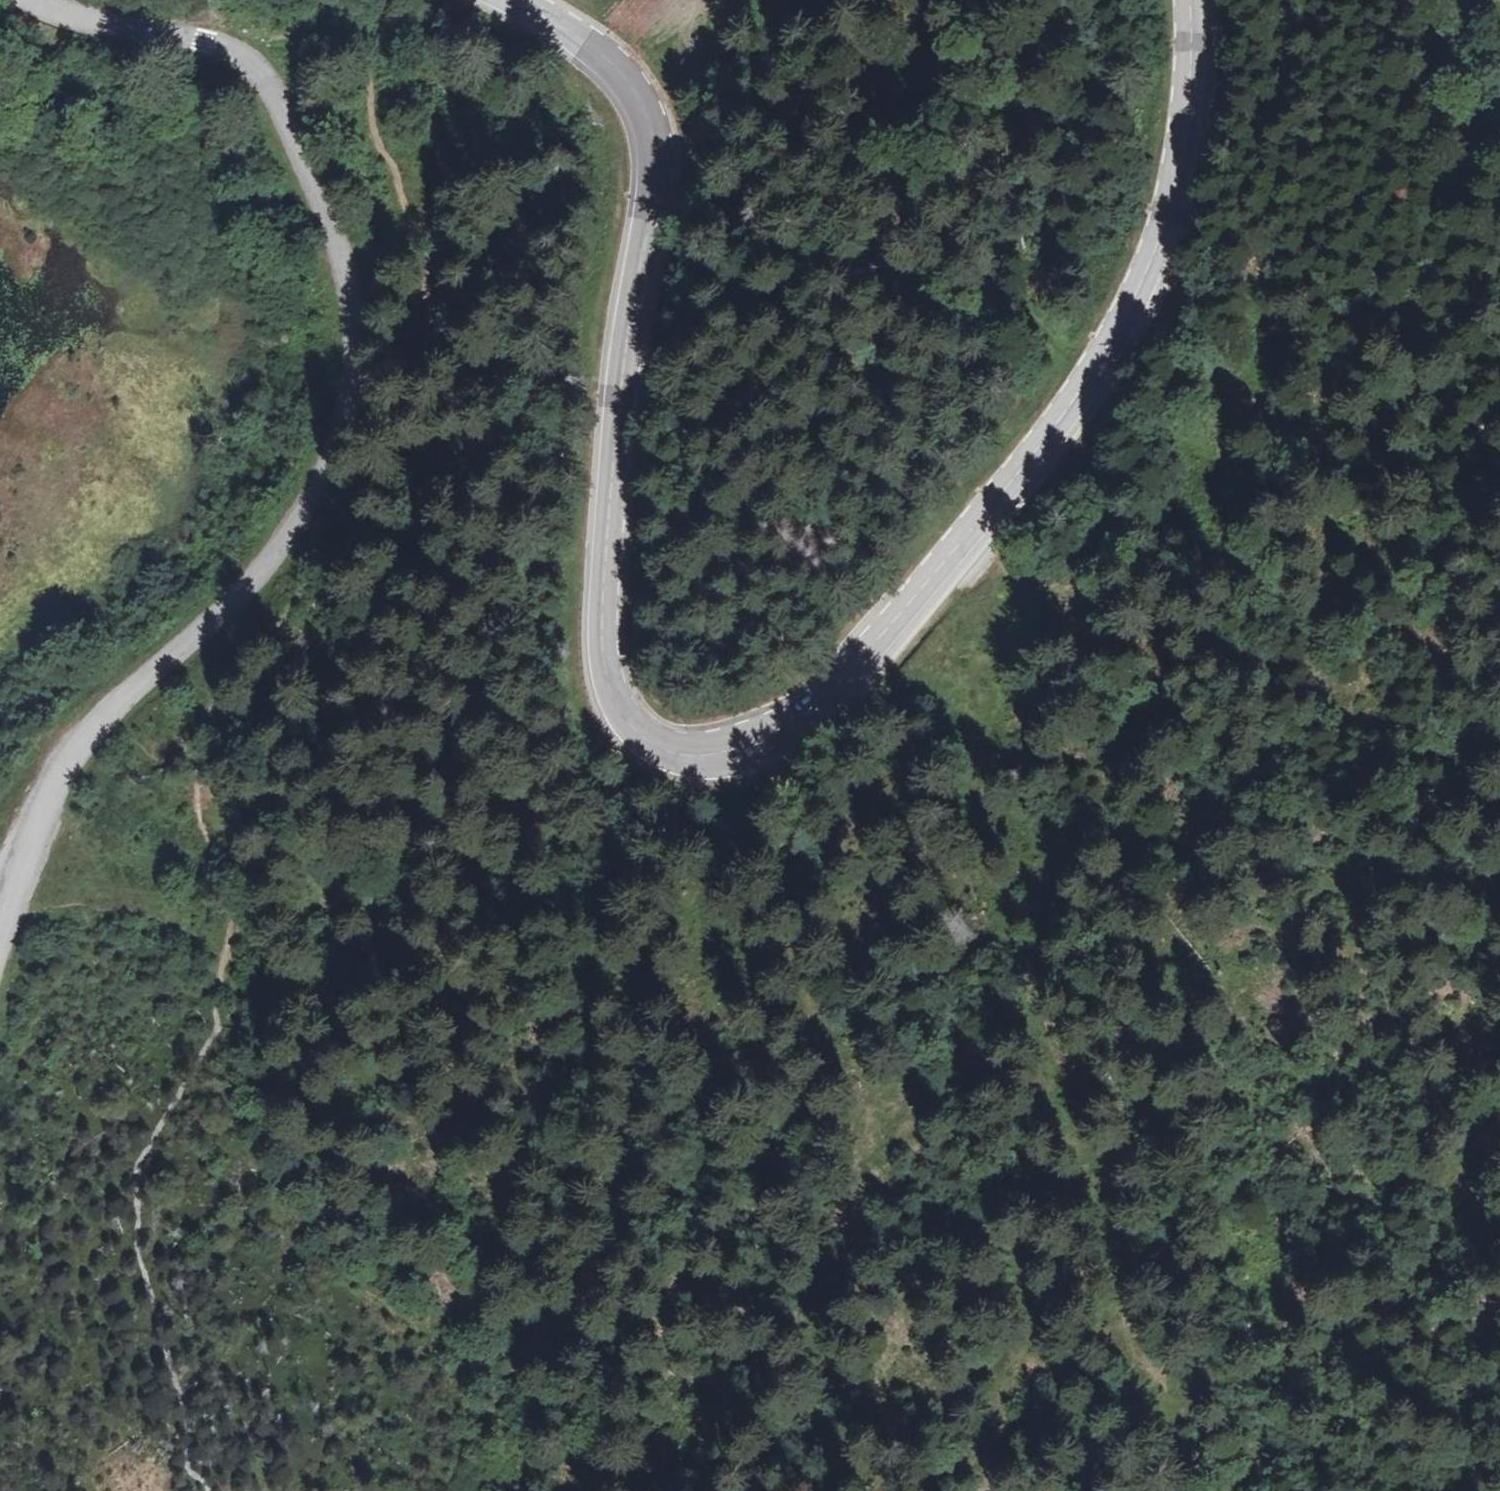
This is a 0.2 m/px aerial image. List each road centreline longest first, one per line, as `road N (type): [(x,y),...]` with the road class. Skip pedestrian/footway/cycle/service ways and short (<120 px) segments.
road 1 (secondary): [(515,0),(590,46),(631,92),(649,132),(650,195),(615,424),(601,673),(645,743),(696,756),(752,743),(804,717),(869,655),(1090,377),(1145,271),(1171,190),(1191,62),(1188,0)]
road 2 (tertiary): [(0,953),(50,790),(87,736),(298,533),(350,426),(355,317),(305,162),(271,84),(241,54),(68,15),(35,0)]

